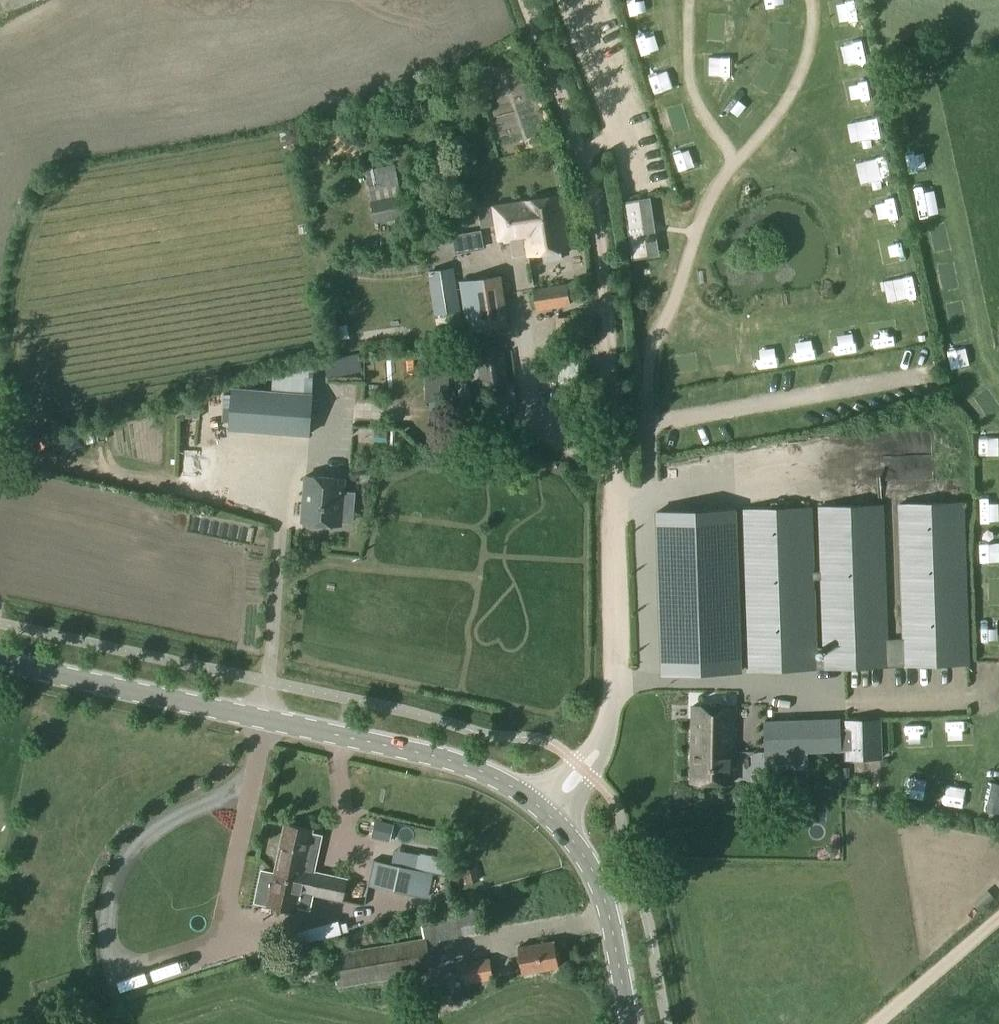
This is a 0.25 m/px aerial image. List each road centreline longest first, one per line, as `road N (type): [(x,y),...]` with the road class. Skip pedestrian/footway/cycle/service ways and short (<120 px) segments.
road 1 (track): [(614,683),(603,244),(586,163),(528,0)]
road 2 (secondary): [(544,811),(505,782),(445,759),(0,661)]
road 3 (secondary): [(628,1023),(602,895),(577,846),(544,811)]
road 4 (track): [(875,1023),(998,916)]
road 5 (unclassified): [(544,811),(601,748),(614,683)]

